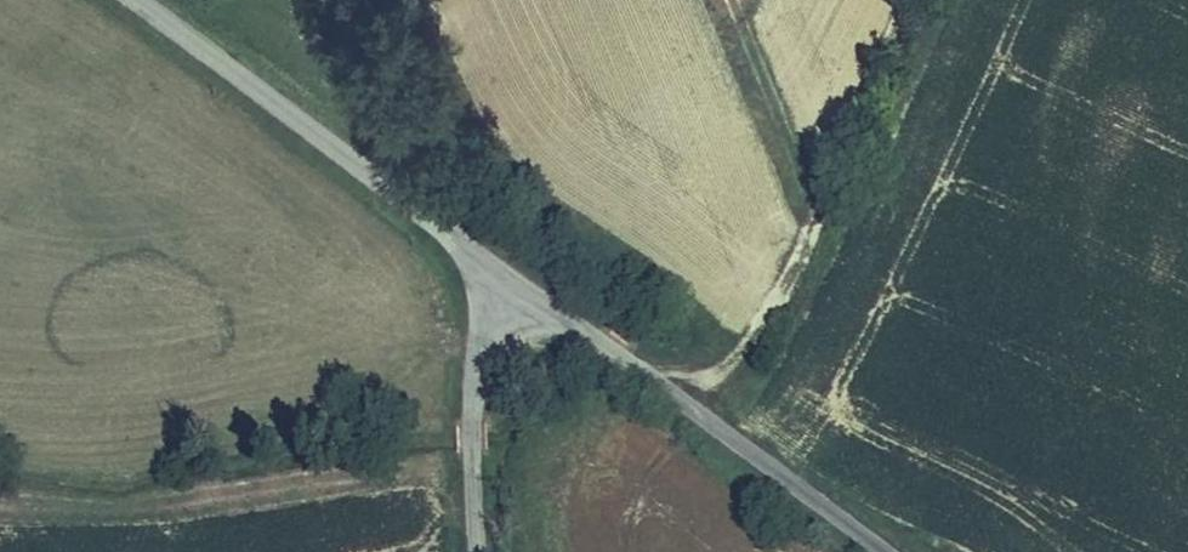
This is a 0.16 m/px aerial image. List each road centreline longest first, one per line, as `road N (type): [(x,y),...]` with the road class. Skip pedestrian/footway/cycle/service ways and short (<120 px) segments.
road 1 (unclassified): [(137,0),(527,292)]
road 2 (track): [(688,406),(744,354),(783,298),(922,0)]
road 3 (unclassified): [(527,292),(884,551)]
road 4 (unclassified): [(527,292),(490,337),(476,376),(479,551)]

